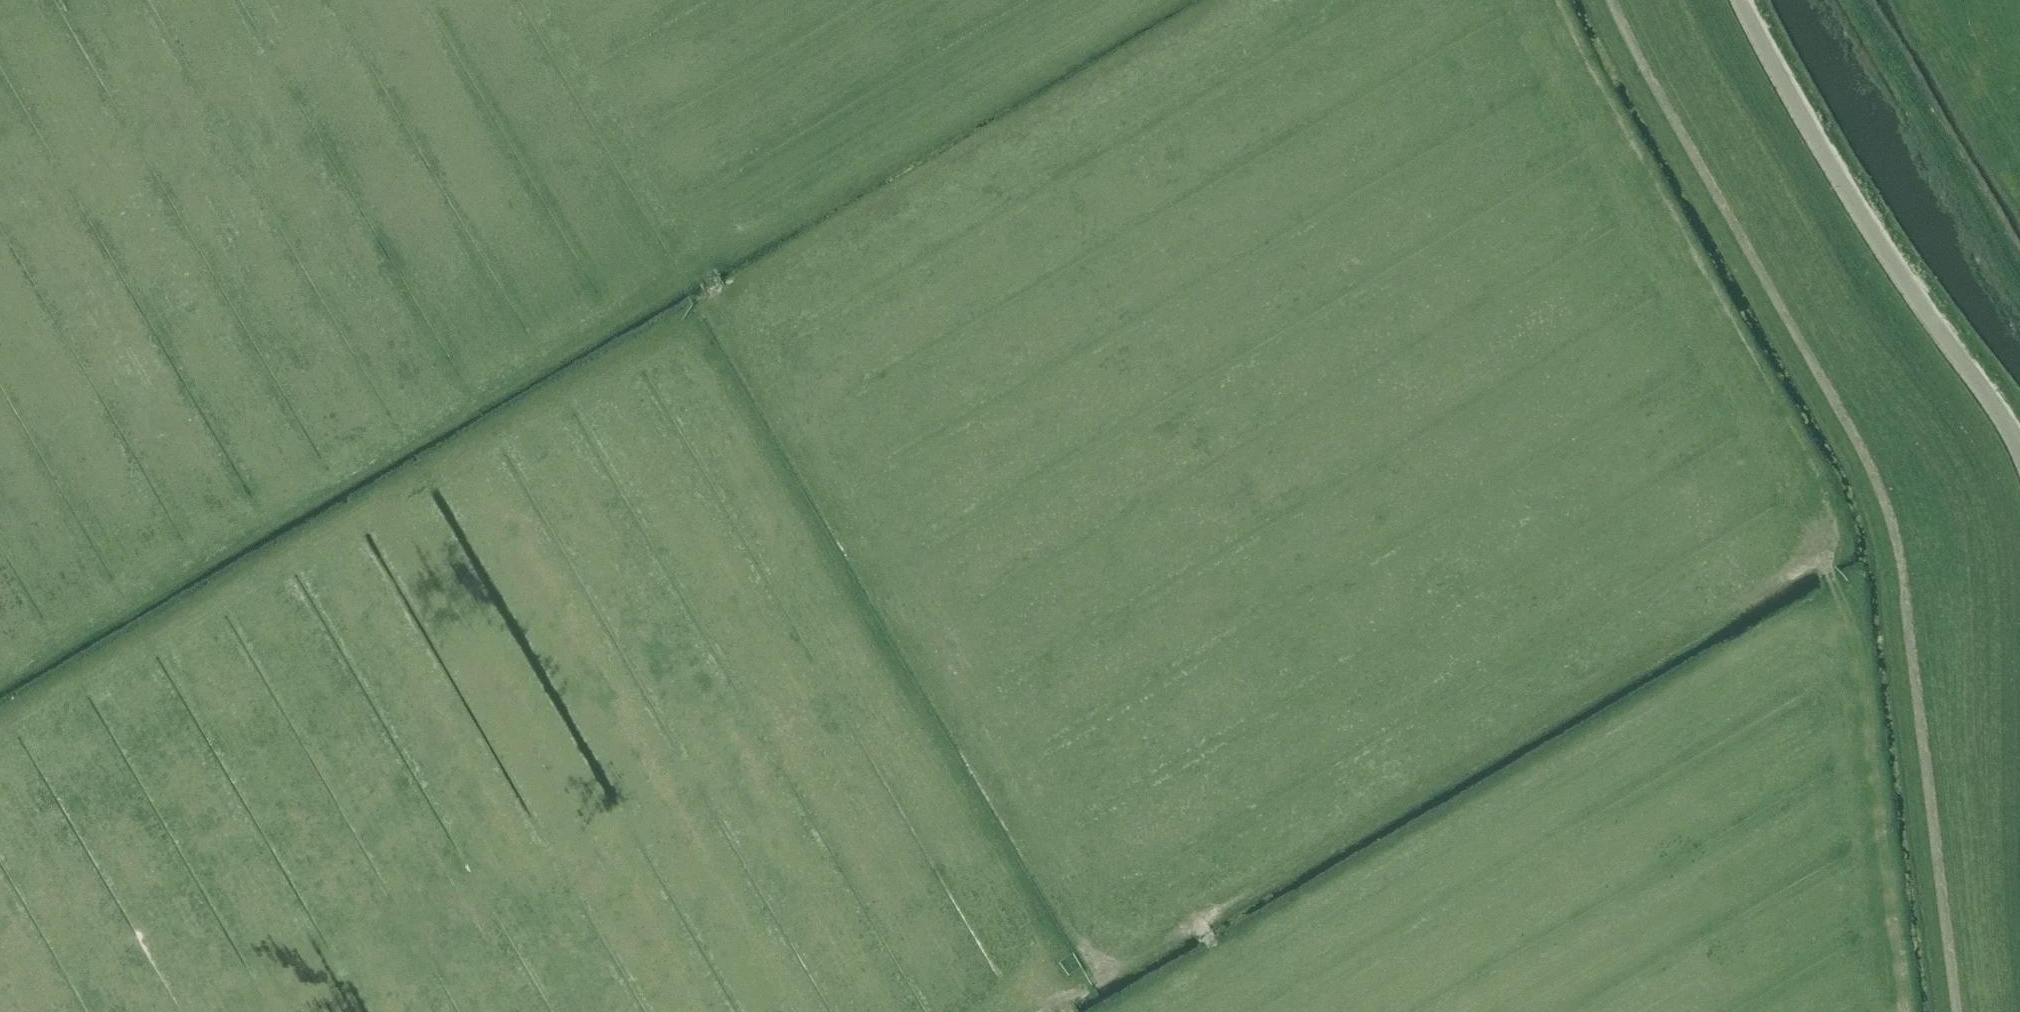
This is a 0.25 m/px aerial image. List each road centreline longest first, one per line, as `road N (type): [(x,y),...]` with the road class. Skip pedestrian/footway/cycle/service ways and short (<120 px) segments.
road 1 (tertiary): [(2019,464),(2006,429),(1857,219),(1737,0)]

